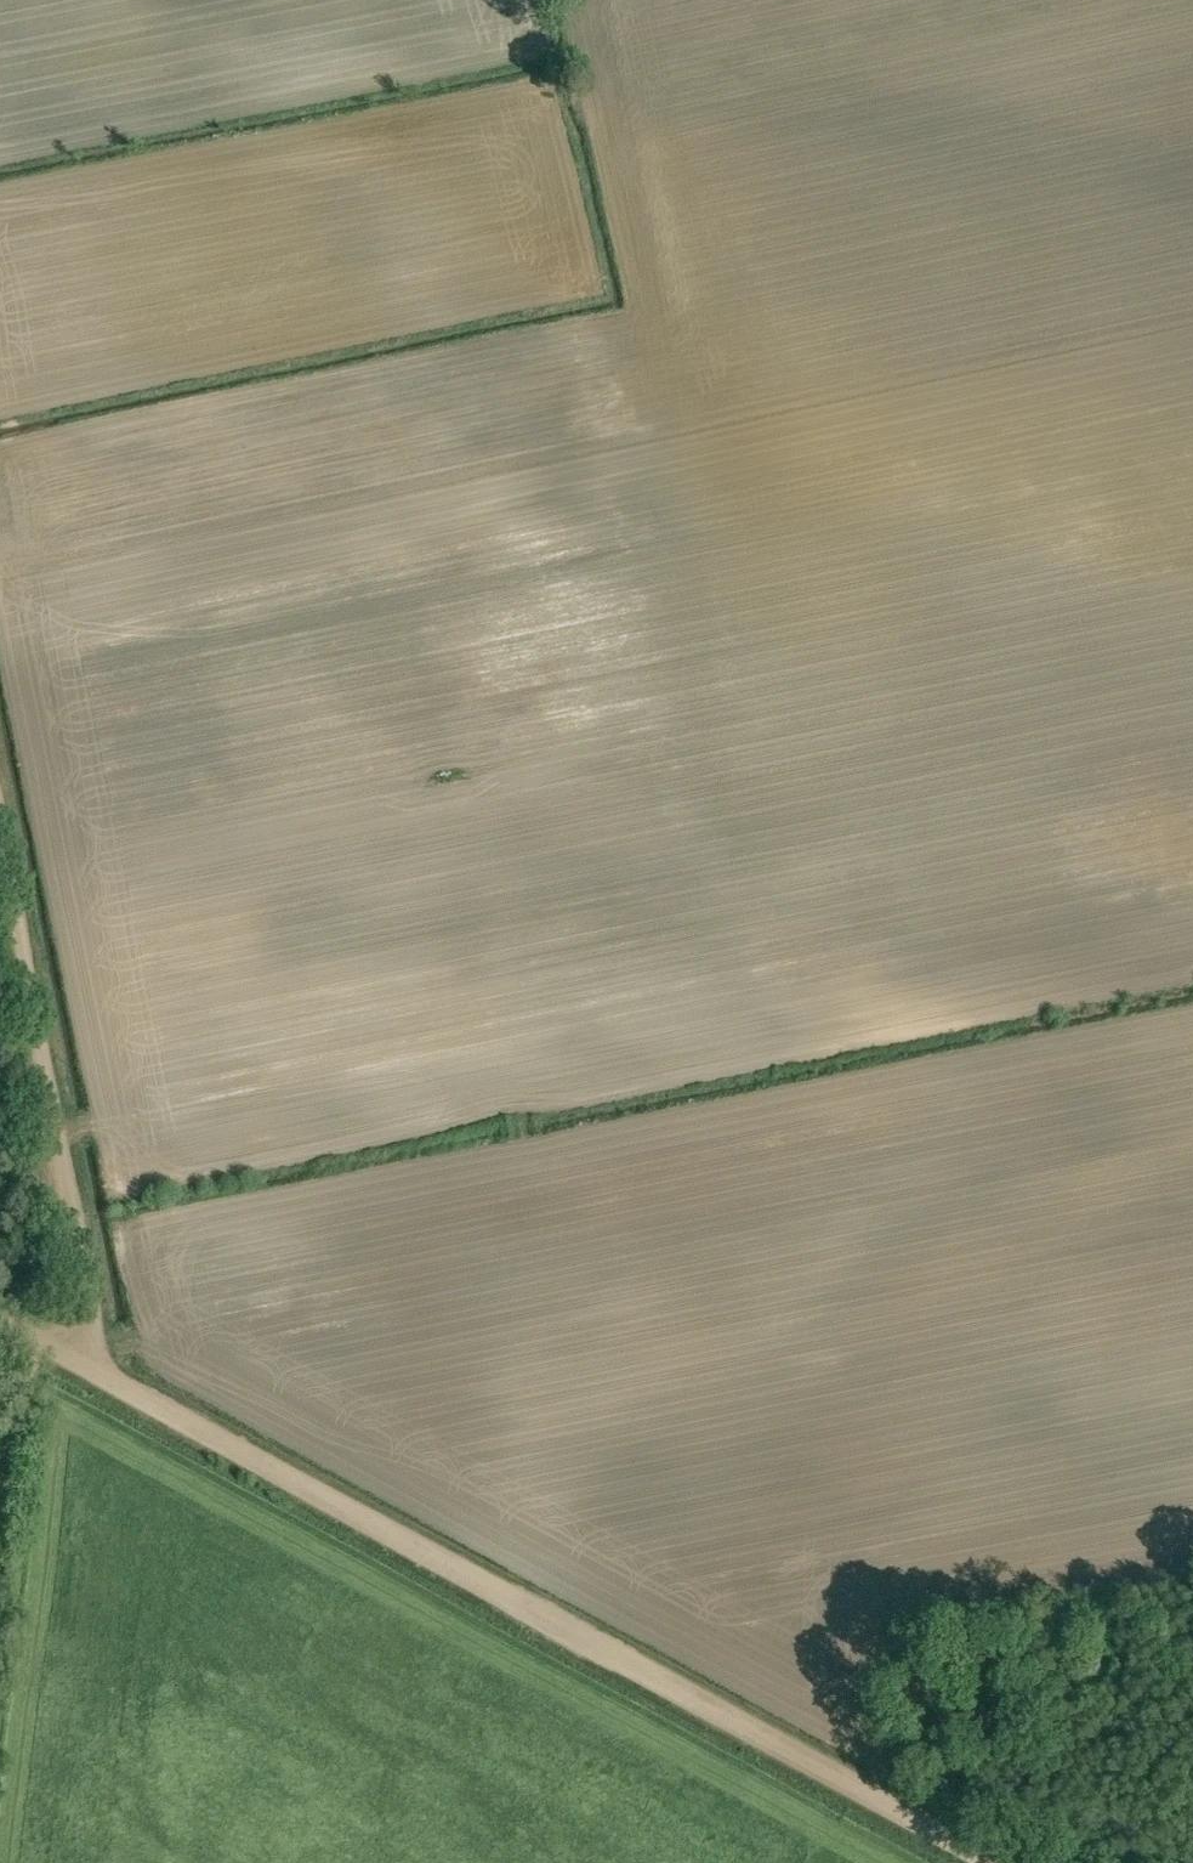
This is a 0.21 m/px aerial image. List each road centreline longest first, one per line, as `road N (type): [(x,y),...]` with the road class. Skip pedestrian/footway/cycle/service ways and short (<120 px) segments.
road 1 (track): [(42,1341),(1009,1862)]
road 2 (track): [(0,857),(104,1375)]
road 3 (track): [(19,1329),(0,1498)]

